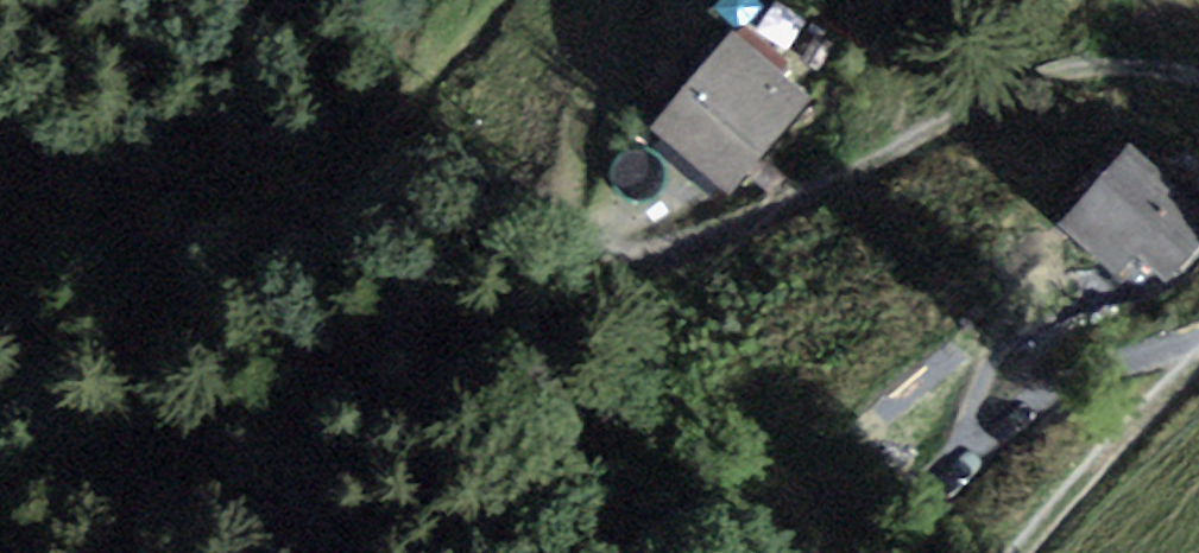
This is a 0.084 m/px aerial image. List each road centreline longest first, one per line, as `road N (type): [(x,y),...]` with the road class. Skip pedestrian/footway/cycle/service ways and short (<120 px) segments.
road 1 (track): [(599,0),(571,191),(604,240),(629,251),(653,249),(885,155),(993,89),(1053,67),(1198,73)]
road 2 (unclassified): [(1024,552),(1198,366)]

